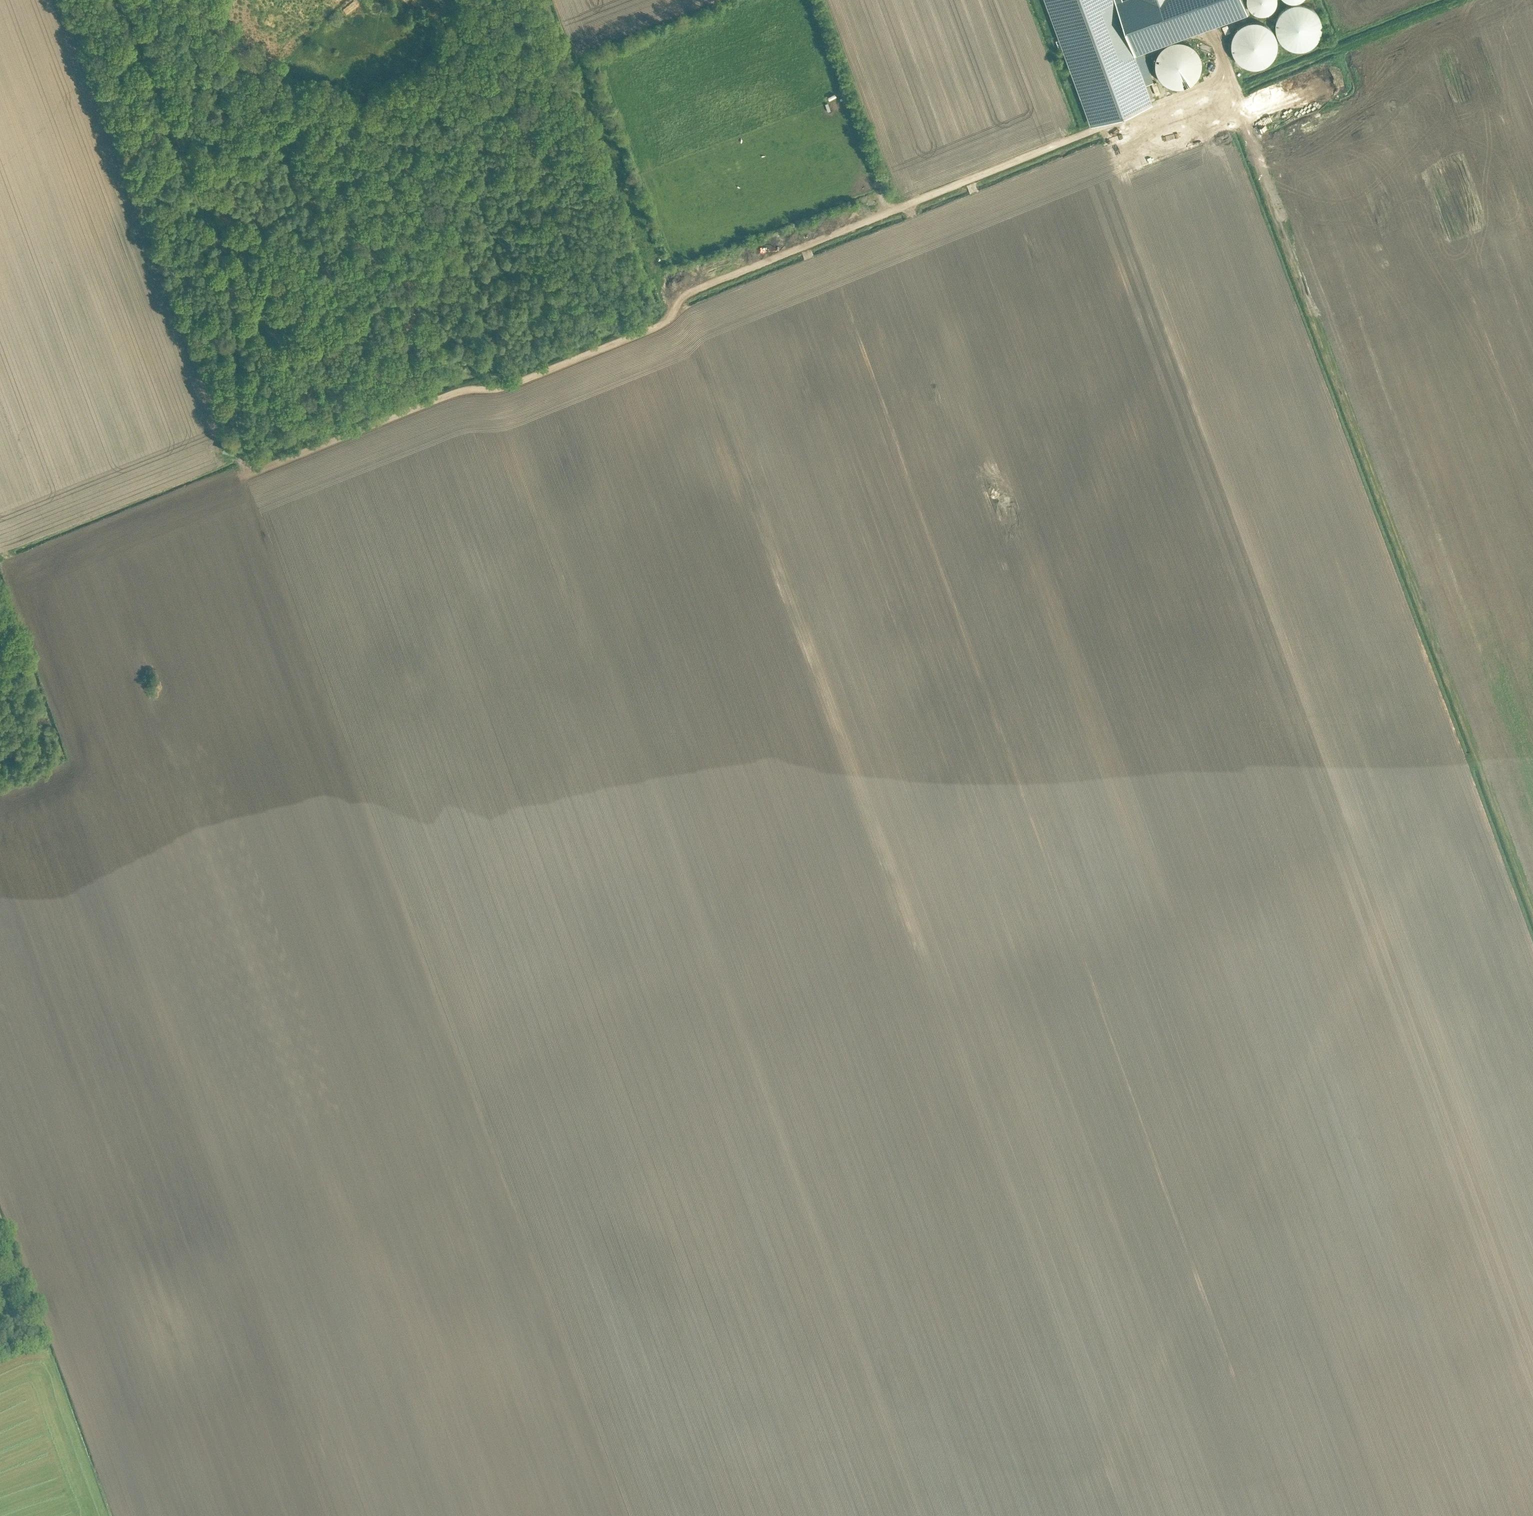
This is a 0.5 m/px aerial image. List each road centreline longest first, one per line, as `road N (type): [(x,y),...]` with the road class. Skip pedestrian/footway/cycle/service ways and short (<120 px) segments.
road 1 (track): [(125,0),(223,251),(249,470),(464,389),(499,387),(666,322),(683,296),(1227,74)]
road 2 (track): [(1532,916),(1227,74)]

